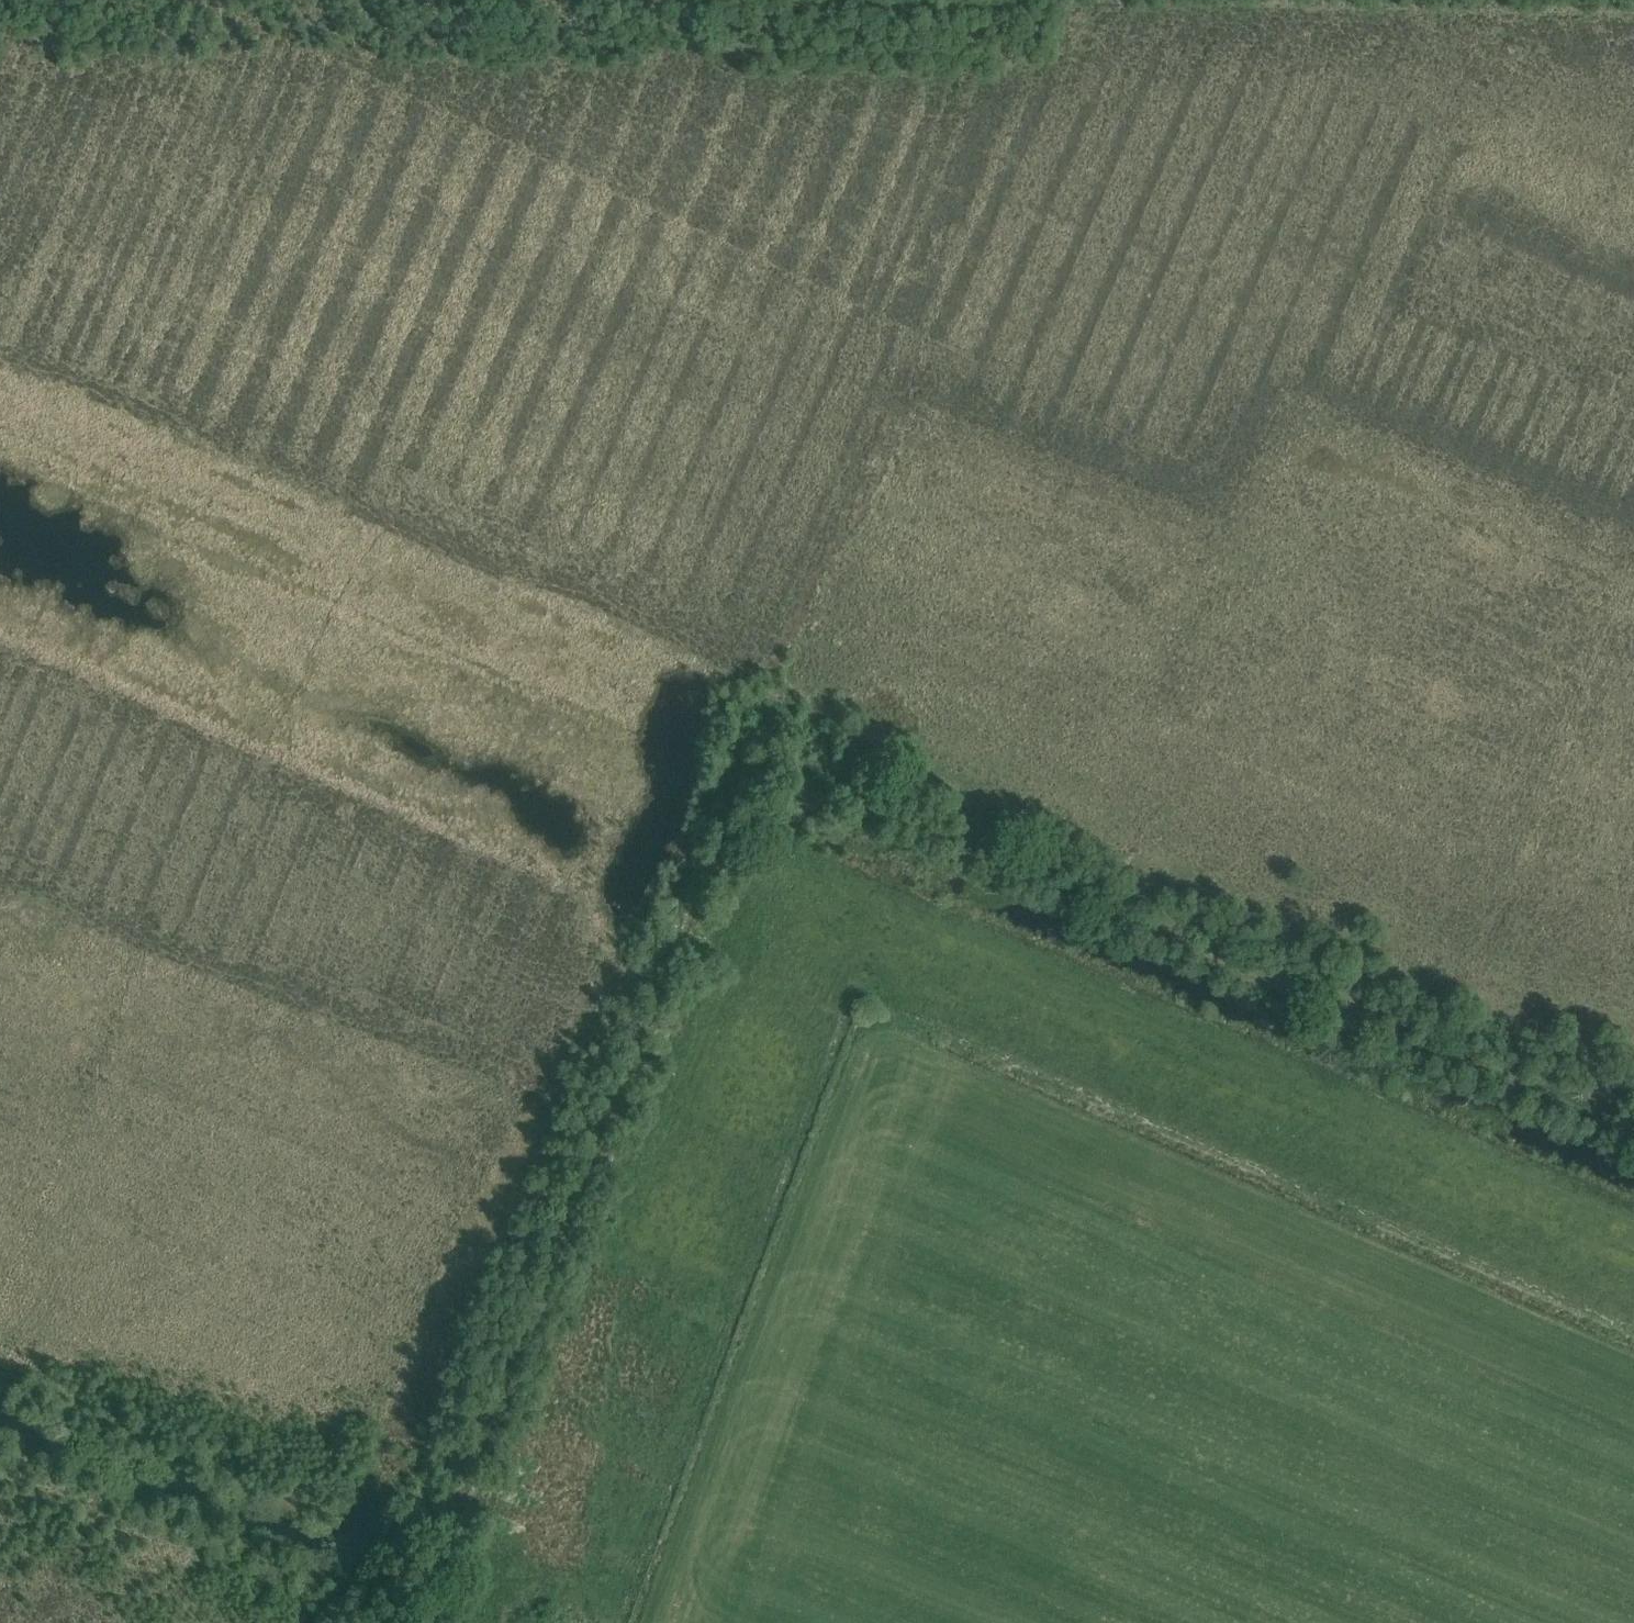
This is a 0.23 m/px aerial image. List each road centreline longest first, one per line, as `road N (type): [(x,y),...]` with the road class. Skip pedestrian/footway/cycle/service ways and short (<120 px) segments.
road 1 (track): [(1633,1135),(1059,886)]

